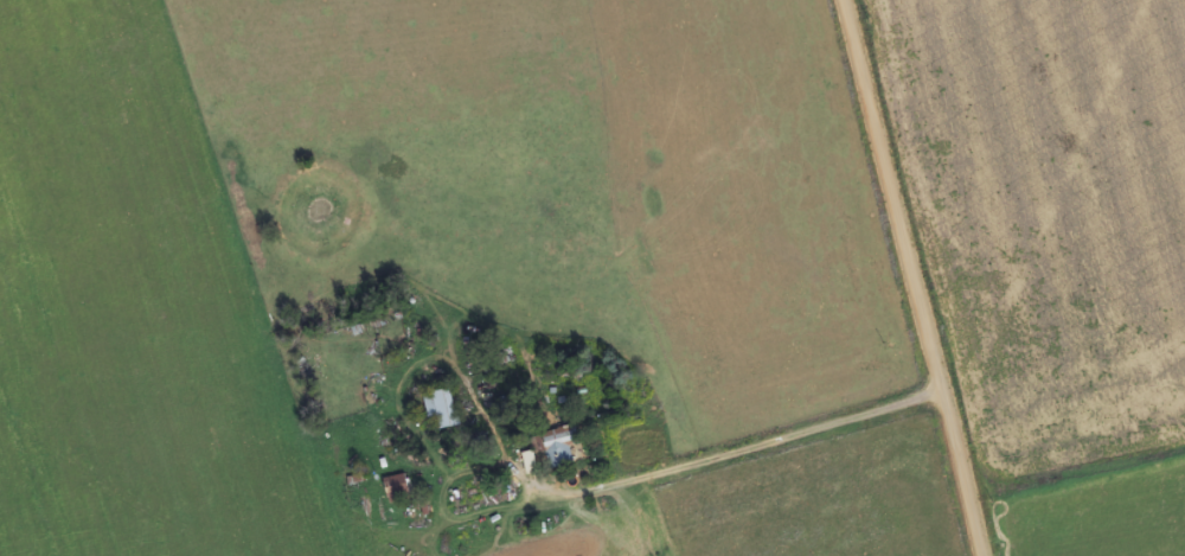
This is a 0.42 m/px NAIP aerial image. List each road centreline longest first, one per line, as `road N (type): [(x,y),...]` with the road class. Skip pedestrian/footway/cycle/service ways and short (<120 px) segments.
road 1 (residential): [(977,555),(836,0)]
road 2 (residential): [(918,325),(734,368),(600,447),(519,445)]

